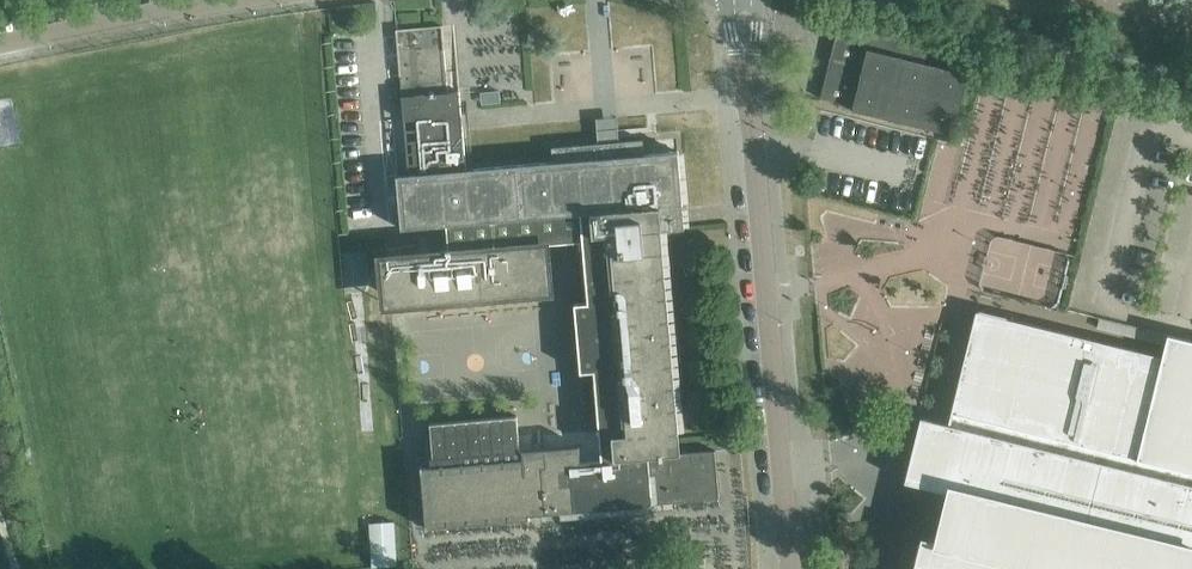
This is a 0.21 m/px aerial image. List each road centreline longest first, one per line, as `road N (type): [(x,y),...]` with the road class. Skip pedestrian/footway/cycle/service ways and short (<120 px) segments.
road 1 (unclassified): [(792,568),(741,0)]
road 2 (unclassified): [(0,44),(226,0)]

